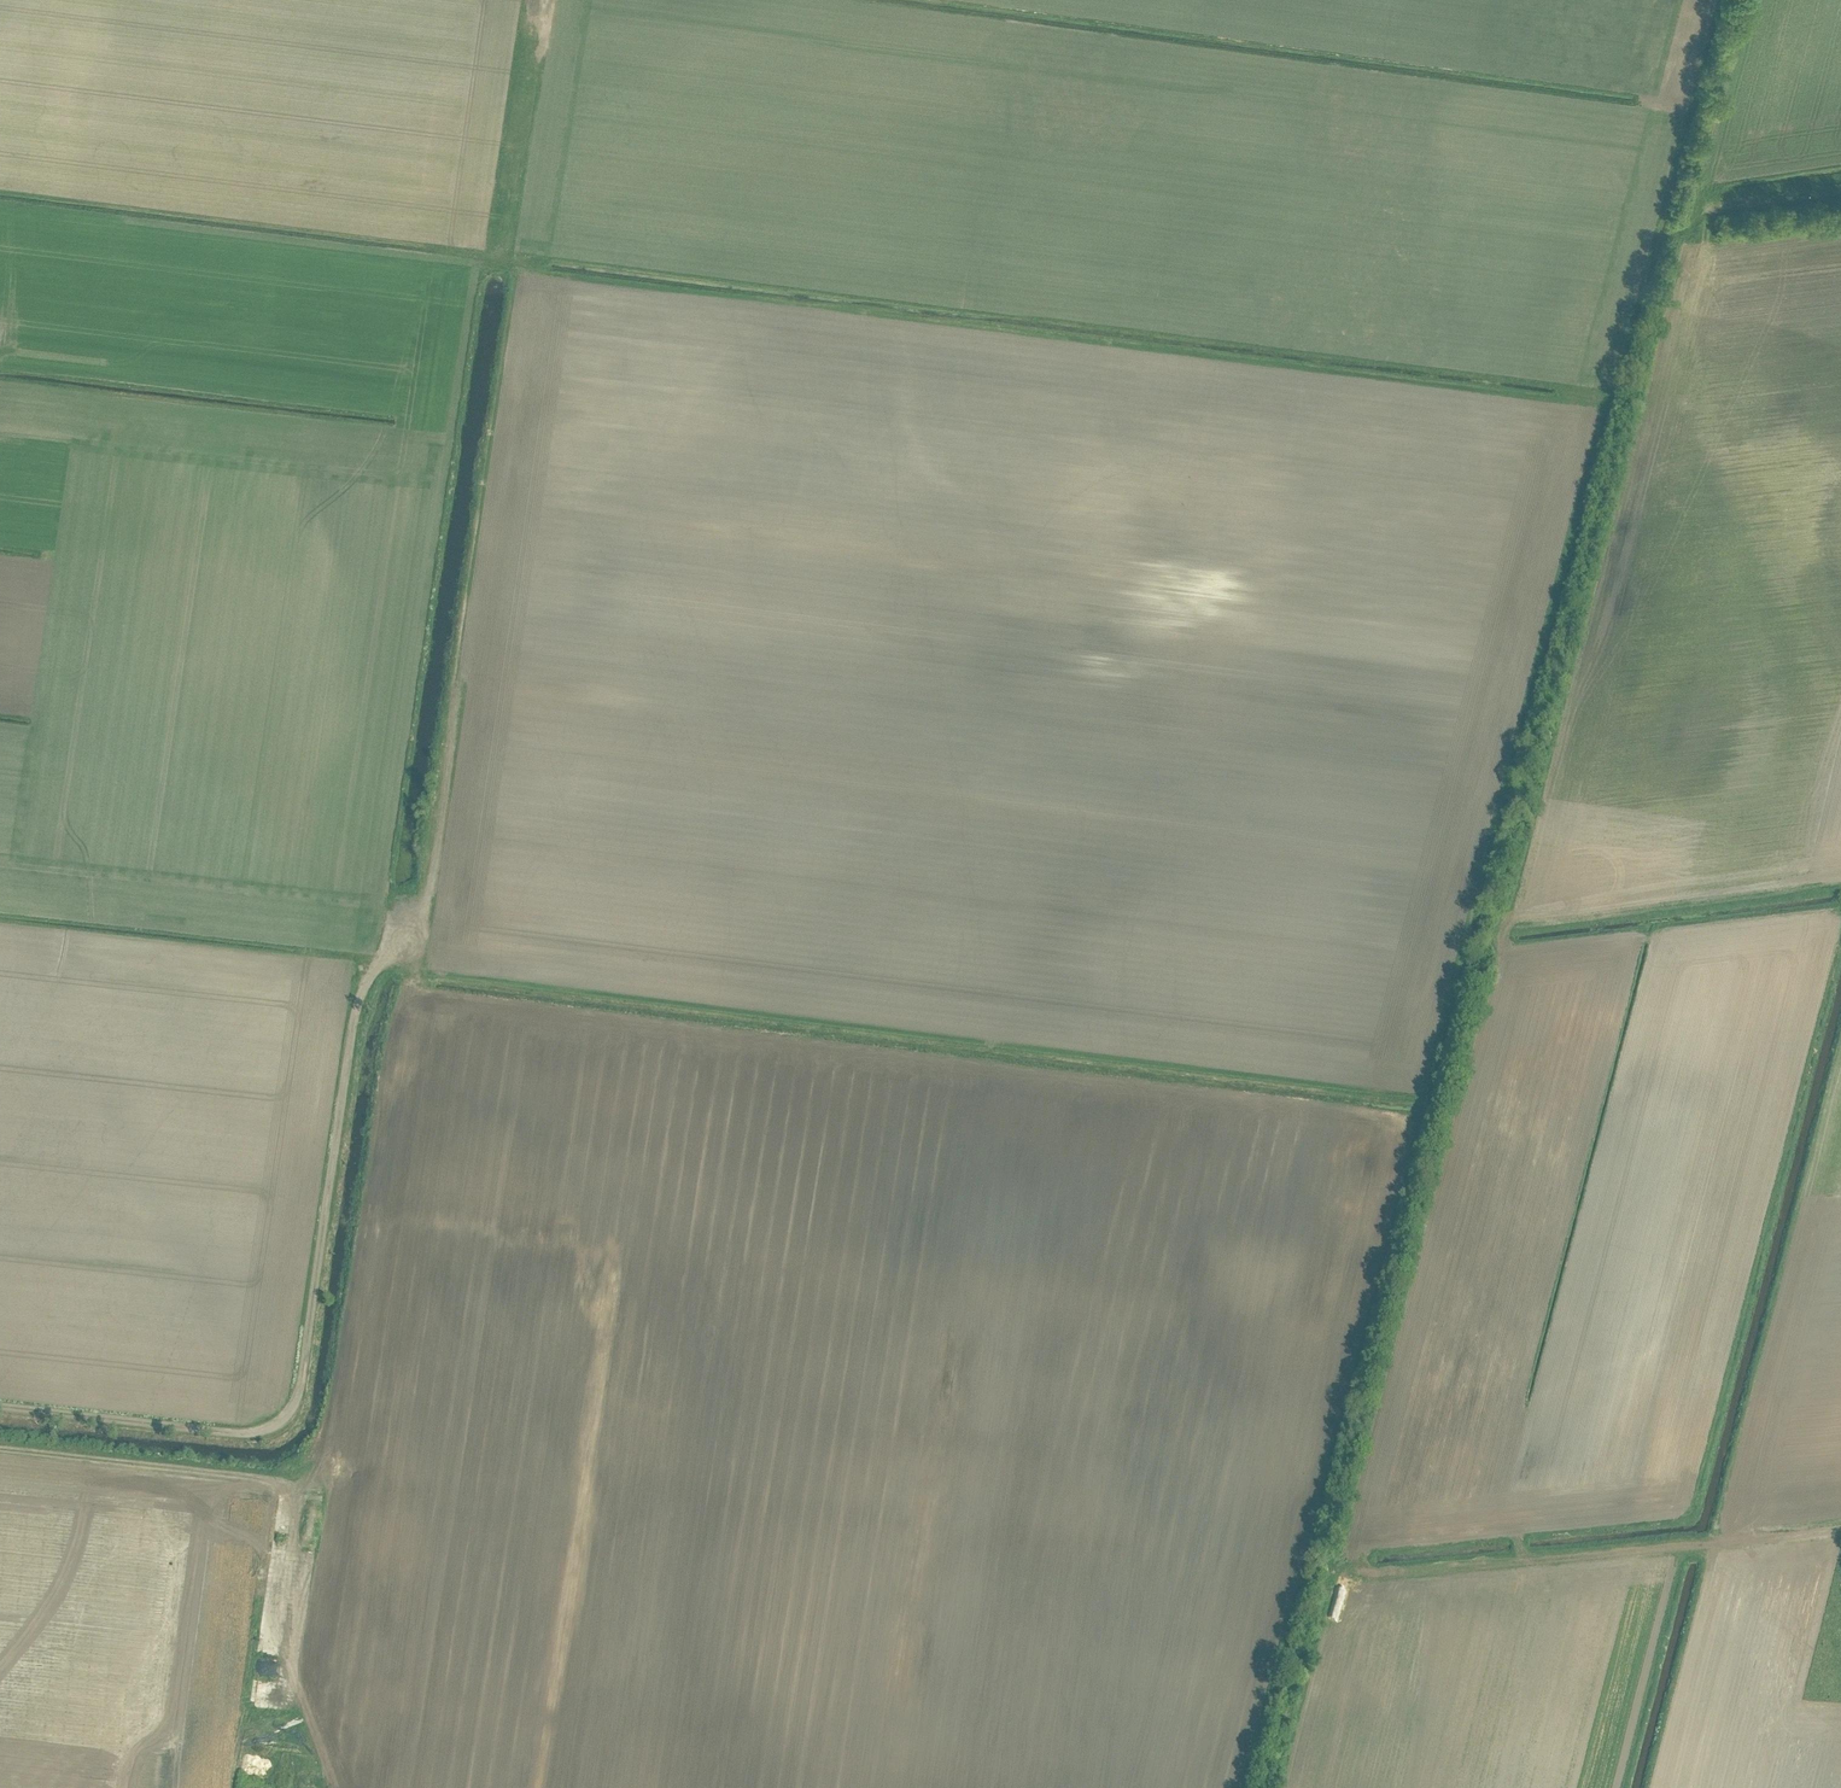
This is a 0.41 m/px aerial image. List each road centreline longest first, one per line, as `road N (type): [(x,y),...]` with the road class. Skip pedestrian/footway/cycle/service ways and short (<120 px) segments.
road 1 (track): [(1512,1561),(1840,1533)]

